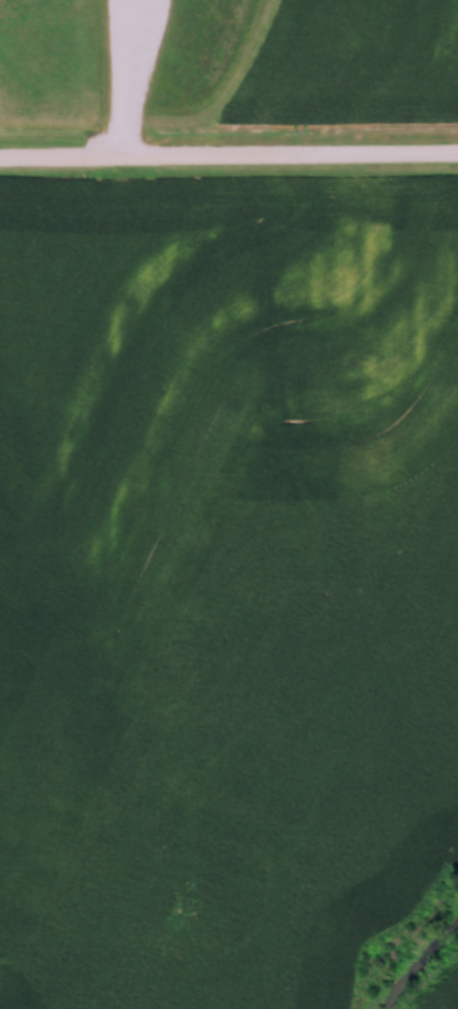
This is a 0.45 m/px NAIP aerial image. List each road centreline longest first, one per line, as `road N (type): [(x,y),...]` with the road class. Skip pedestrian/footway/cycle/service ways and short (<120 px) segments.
road 1 (tertiary): [(457,155),(0,159)]

